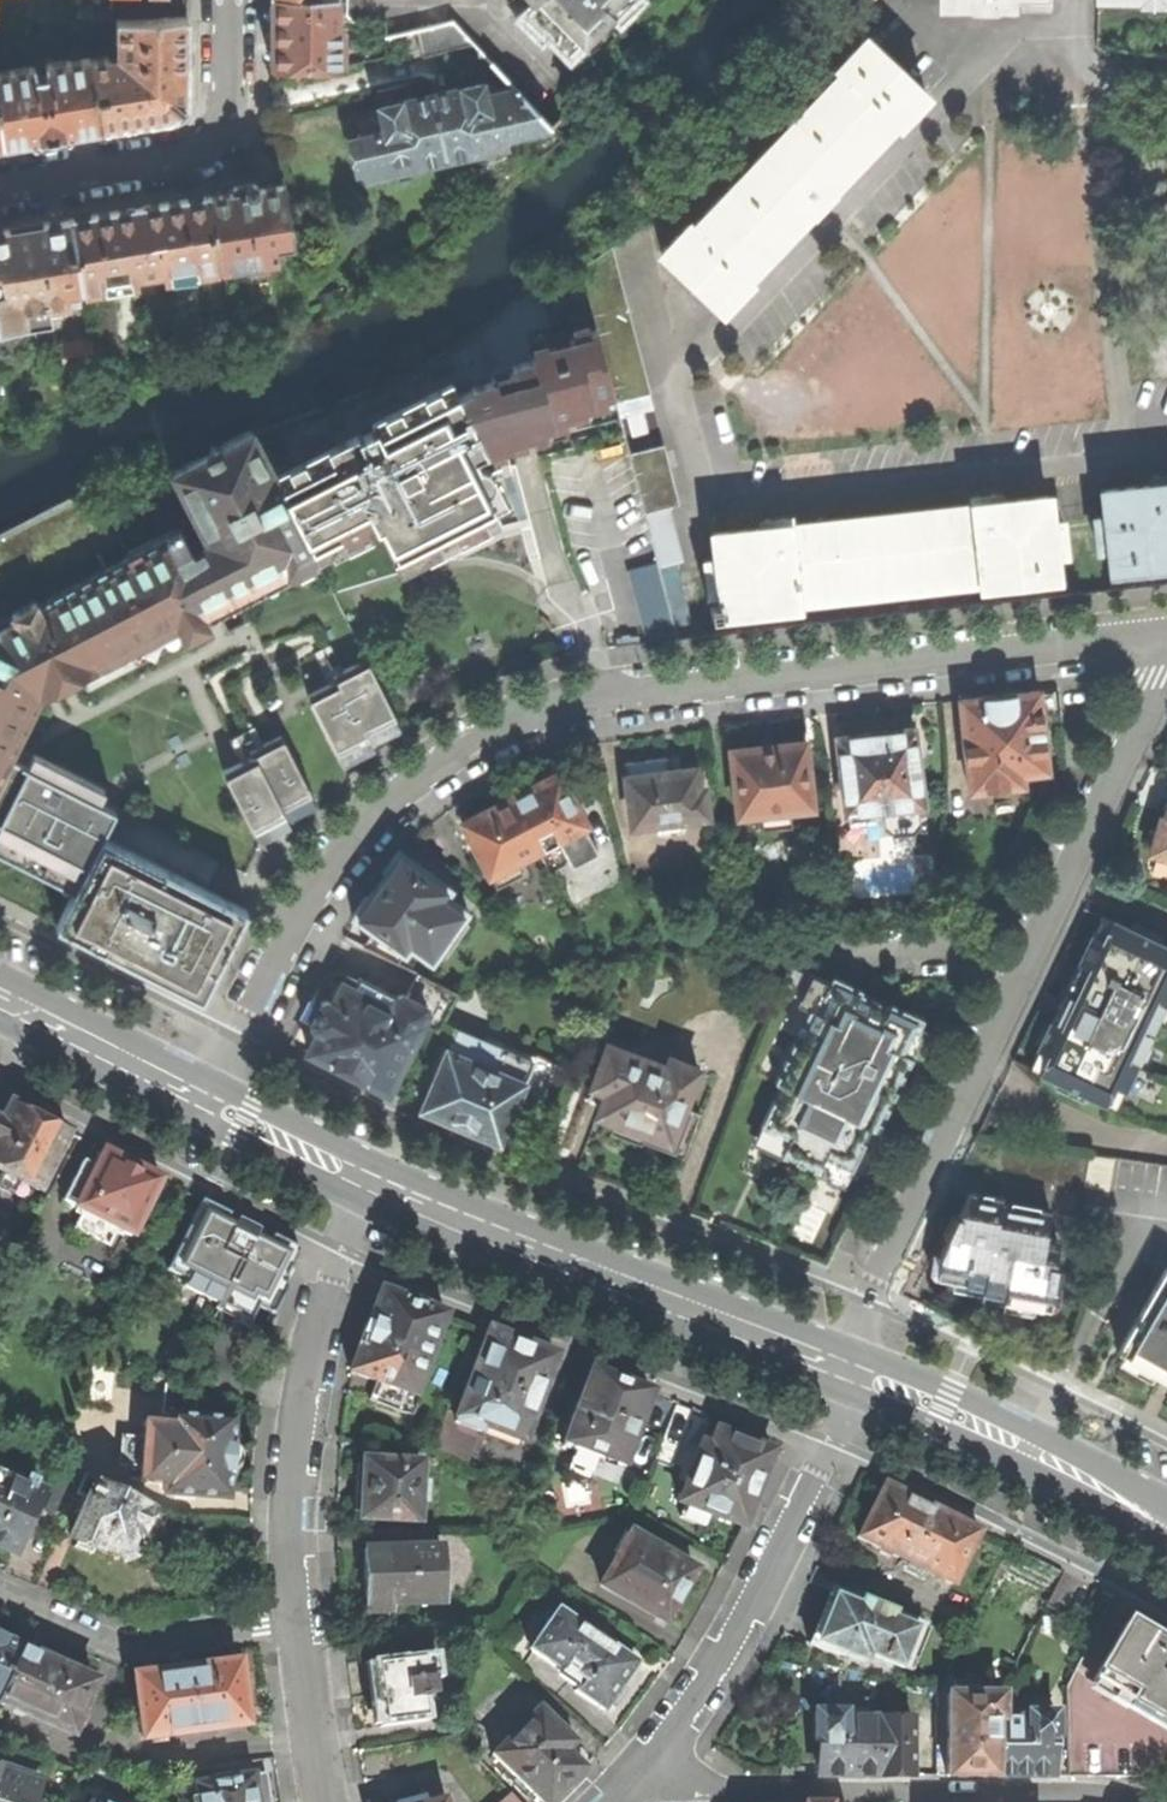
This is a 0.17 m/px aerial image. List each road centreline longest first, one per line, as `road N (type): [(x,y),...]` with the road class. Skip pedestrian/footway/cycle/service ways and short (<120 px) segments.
road 1 (residential): [(207,1100),(297,914),(336,857),(413,779),(501,726),(560,704),(641,688),(1166,631)]
road 2 (residential): [(838,1366),(1166,662)]
road 3 (secondary): [(838,1366),(370,1181)]
road 4 (residential): [(1145,1801),(750,1792),(646,1765)]
road 5 (residential): [(303,1622),(298,1494),(308,1388),(330,1290),(370,1181)]
road 6 (residential): [(646,1765),(746,1614),(863,1377)]
road 7 (residential): [(0,191),(176,163),(214,144),(229,97),(229,0)]
road 8 (secondary): [(1166,1523),(1029,1448),(863,1377)]
road 9 (residential): [(303,1622),(131,1647),(0,1596)]
road 10 (secondary): [(207,1100),(0,996)]
road 11 (secondary): [(370,1181),(207,1100)]
road 12 (residential): [(303,1622),(326,1801)]

